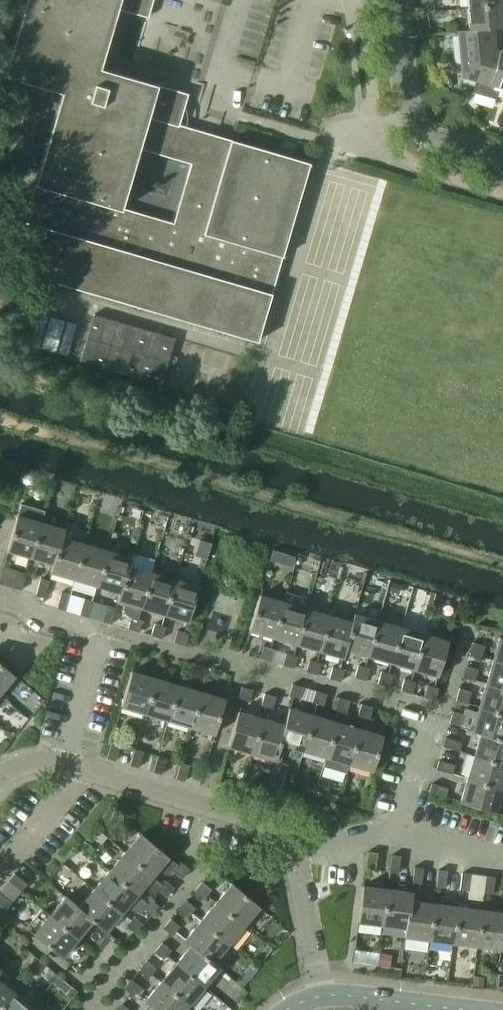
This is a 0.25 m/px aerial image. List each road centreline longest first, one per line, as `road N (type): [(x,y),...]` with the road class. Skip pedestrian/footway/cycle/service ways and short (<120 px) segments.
road 1 (residential): [(0,785),(38,762),(65,767),(253,820),(279,832),(292,851)]
road 2 (unclassified): [(502,161),(434,139),(400,108),(391,0)]
road 3 (residential): [(292,851),(320,997)]
road 4 (tertiary): [(455,1009),(320,997)]

